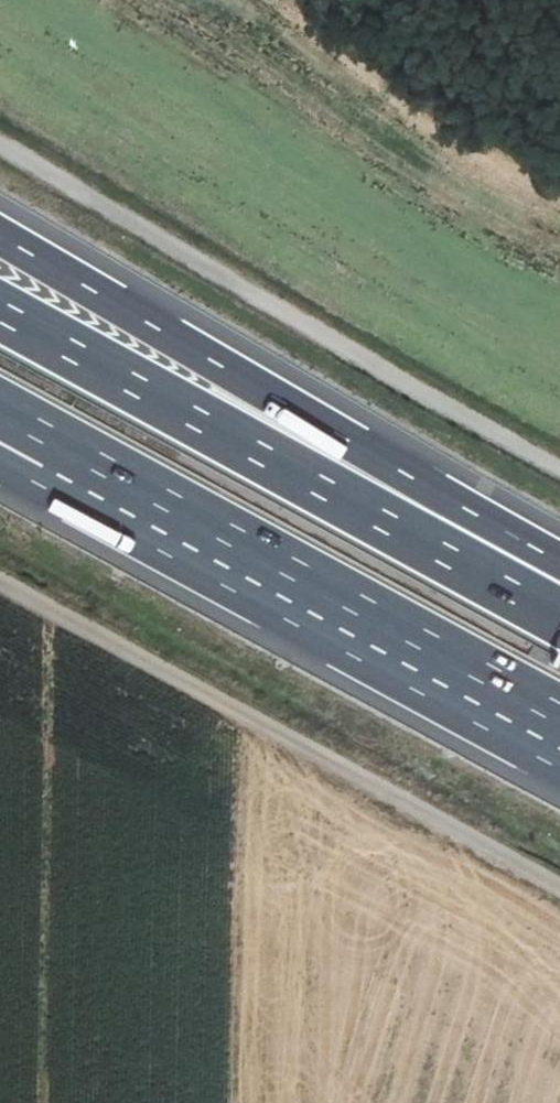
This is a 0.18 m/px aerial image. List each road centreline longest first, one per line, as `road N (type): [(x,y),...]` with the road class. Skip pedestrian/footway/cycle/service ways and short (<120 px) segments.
road 1 (motorway): [(559,594),(405,477),(0,236)]
road 2 (track): [(0,147),(559,469)]
road 3 (track): [(559,886),(0,581)]
road 4 (motorway): [(559,599),(381,520),(0,311)]
road 5 (motorway): [(151,513),(559,741)]
road 6 (motorway): [(0,419),(151,513)]
road 7 (motorway): [(0,450),(151,513)]

